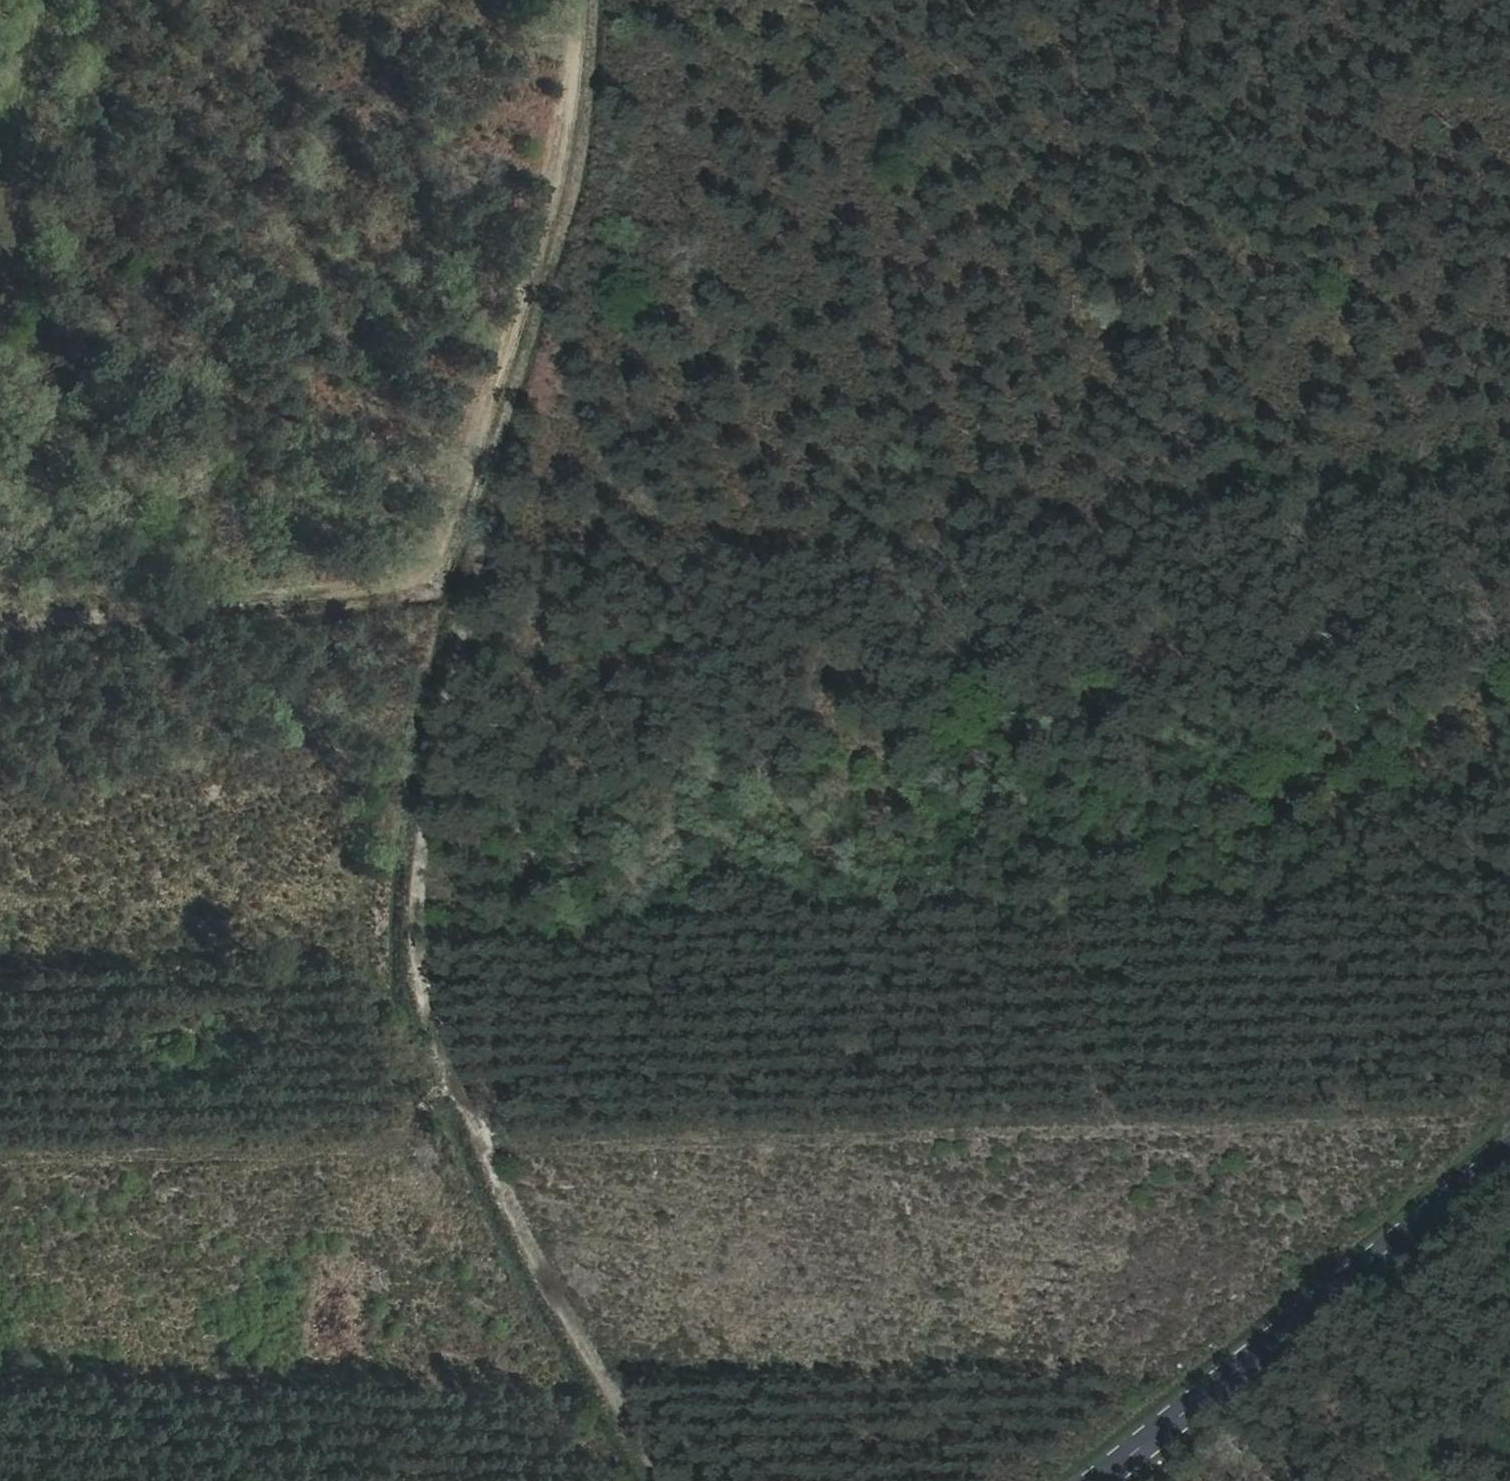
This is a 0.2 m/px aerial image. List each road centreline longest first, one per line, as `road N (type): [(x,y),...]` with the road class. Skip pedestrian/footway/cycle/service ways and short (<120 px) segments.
road 1 (tertiary): [(1105,1480),(1509,1158)]
road 2 (track): [(64,0),(0,309)]

